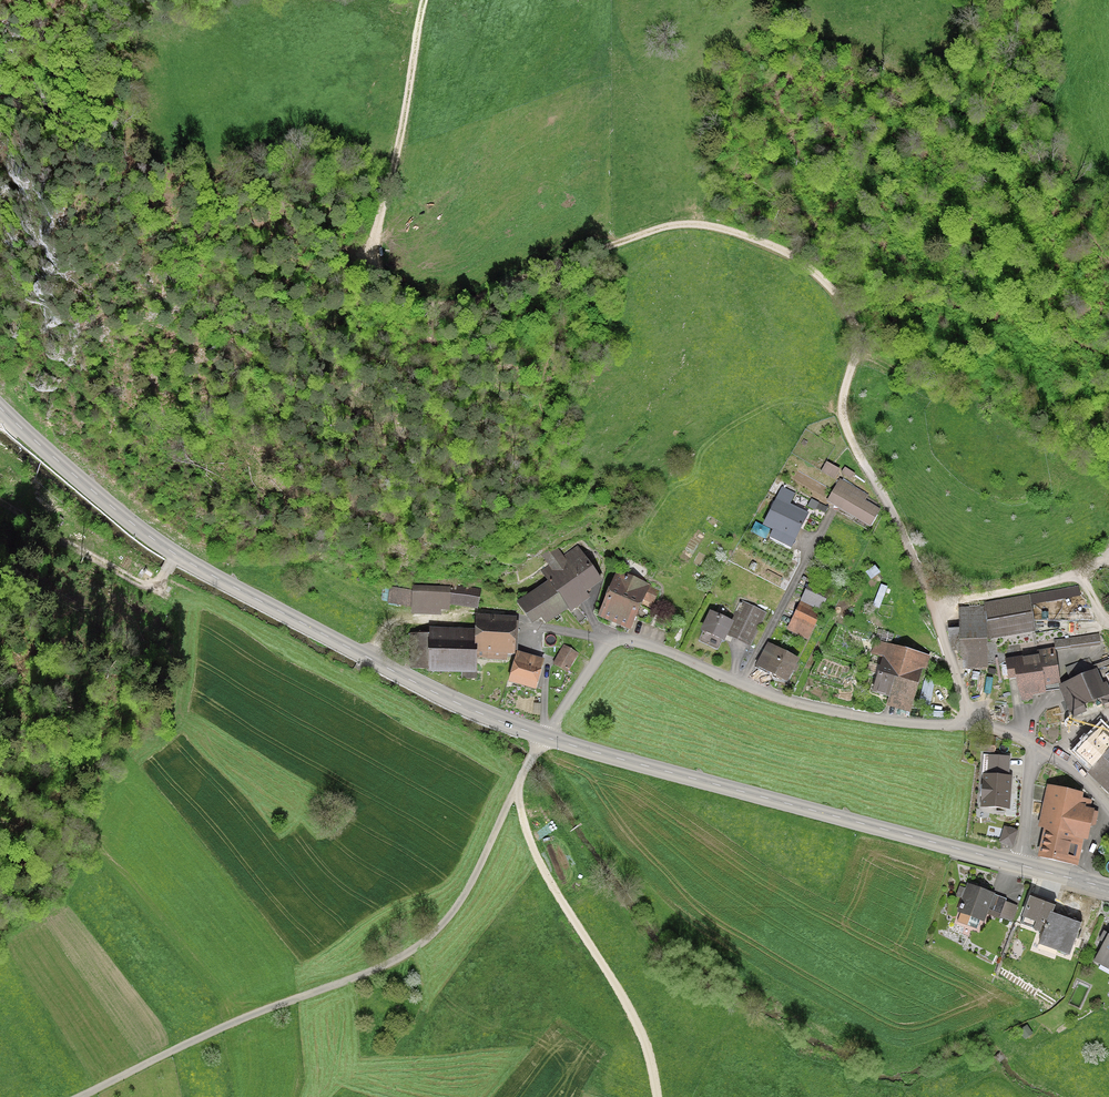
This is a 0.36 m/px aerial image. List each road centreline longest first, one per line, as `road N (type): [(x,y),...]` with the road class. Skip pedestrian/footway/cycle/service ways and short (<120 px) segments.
road 1 (track): [(842,412),(857,351),(845,301),(798,257),(728,229),(680,224),(646,233),(455,306),(424,305),(384,282),(378,229),(425,0)]
road 2 (tertiary): [(545,737),(439,694),(176,554),(0,407)]
road 3 (track): [(545,737),(479,870),(438,933),(354,979),(74,1096)]
road 4 (tertiary): [(1108,888),(545,737)]
road 5 (residential): [(962,726),(806,707),(617,640),(545,737)]
road 6 (track): [(518,787),(526,832),(551,886),(642,1039),(655,1096)]
road 7 (residential): [(962,726),(964,697),(929,597),(842,412)]
road 8 (residential): [(1108,809),(1045,751),(1003,732),(962,726)]

